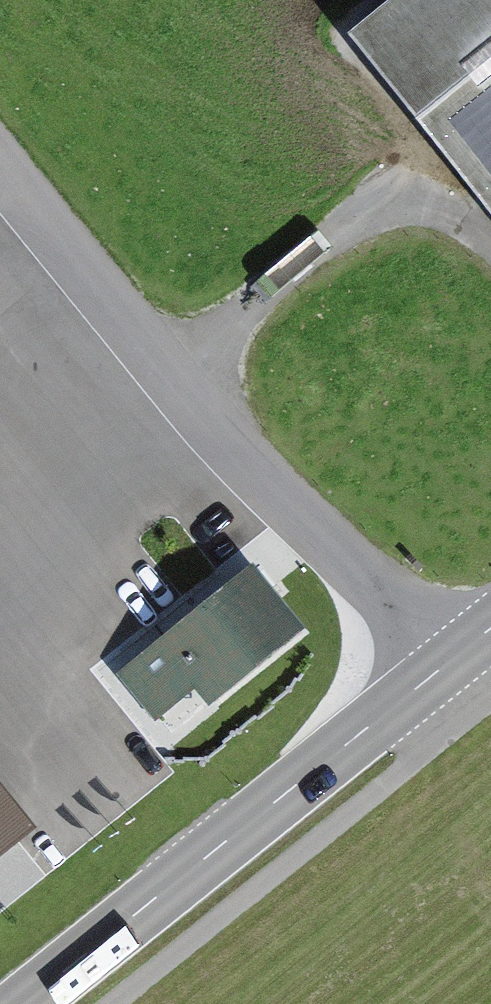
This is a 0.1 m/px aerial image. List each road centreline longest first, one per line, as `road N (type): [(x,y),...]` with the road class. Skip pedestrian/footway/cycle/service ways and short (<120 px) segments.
road 1 (track): [(443,667),(393,601),(328,542),(181,382),(0,151)]
road 2 (secondary): [(490,629),(23,1003)]
road 3 (track): [(181,382),(258,299),(330,238),(382,213),(433,213),(490,252)]

